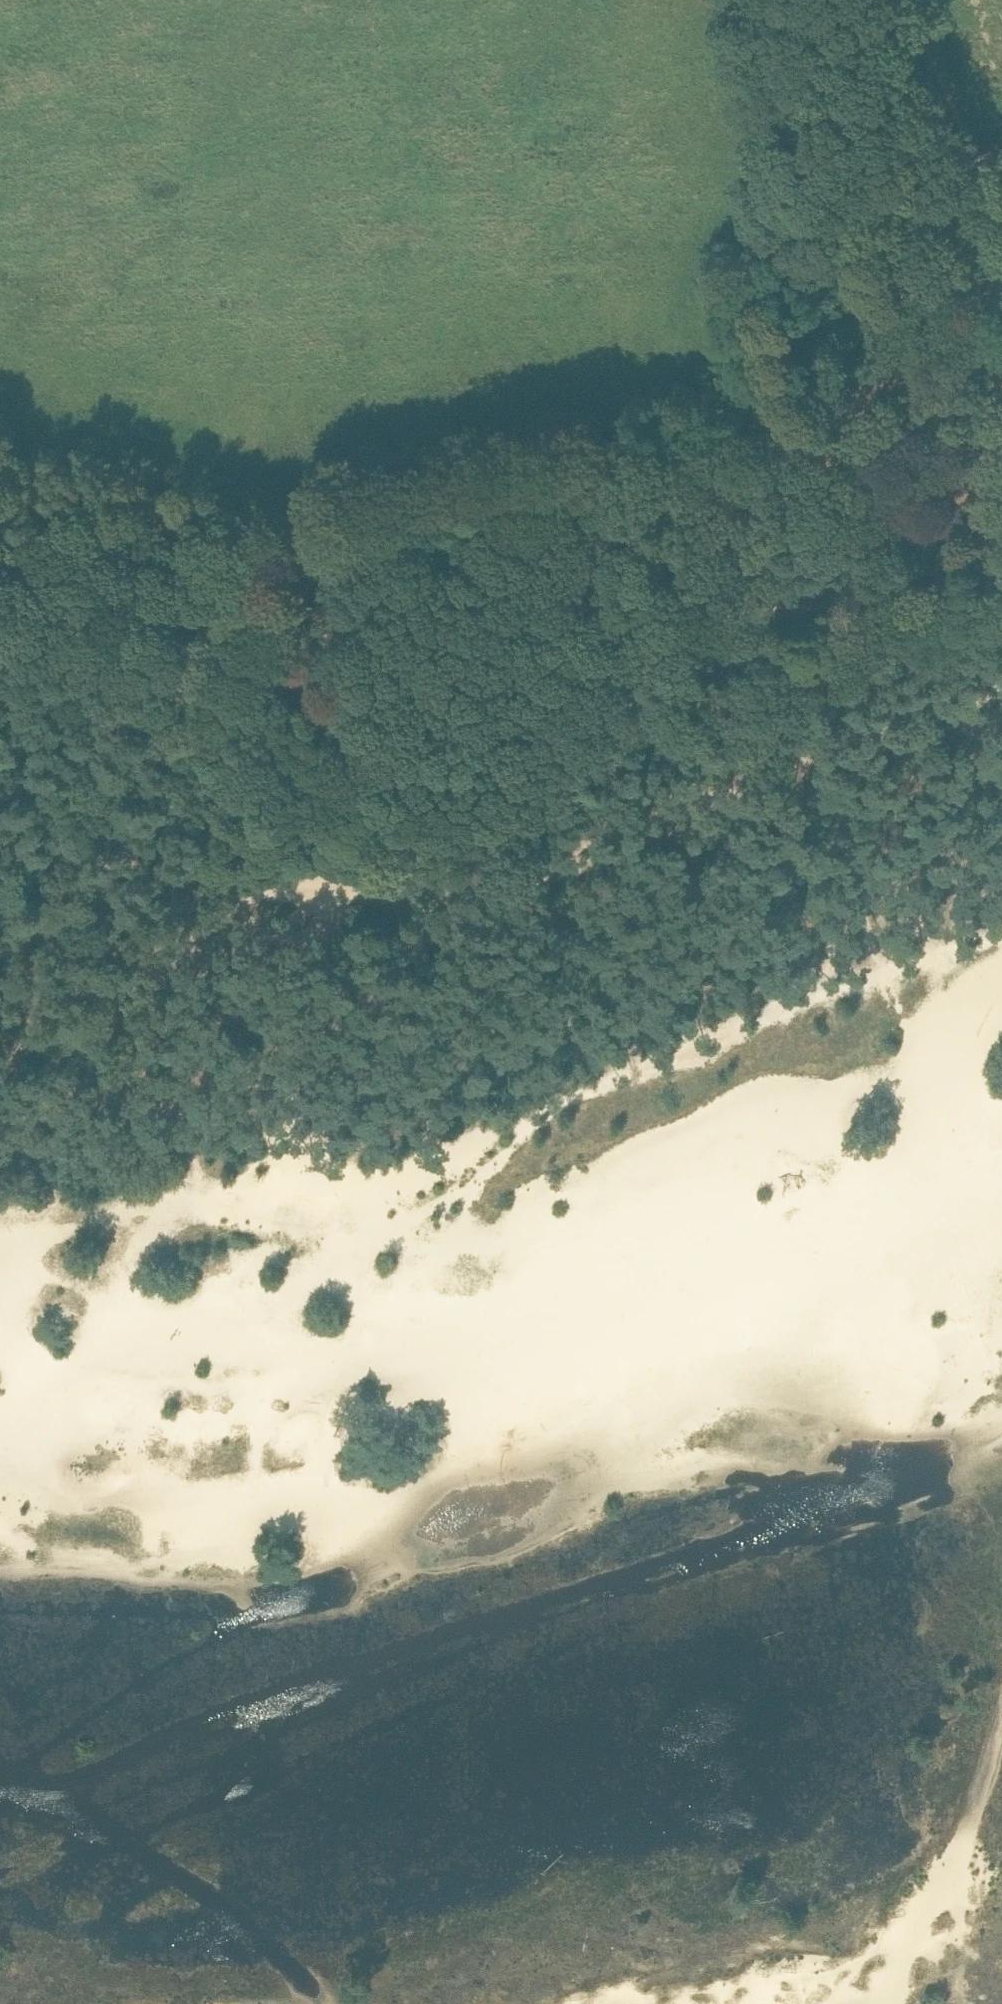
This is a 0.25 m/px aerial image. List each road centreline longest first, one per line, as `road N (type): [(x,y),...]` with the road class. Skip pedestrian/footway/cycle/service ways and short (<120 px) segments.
road 1 (unclassified): [(953,177),(886,0)]
road 2 (unclassified): [(1001,302),(953,177)]

